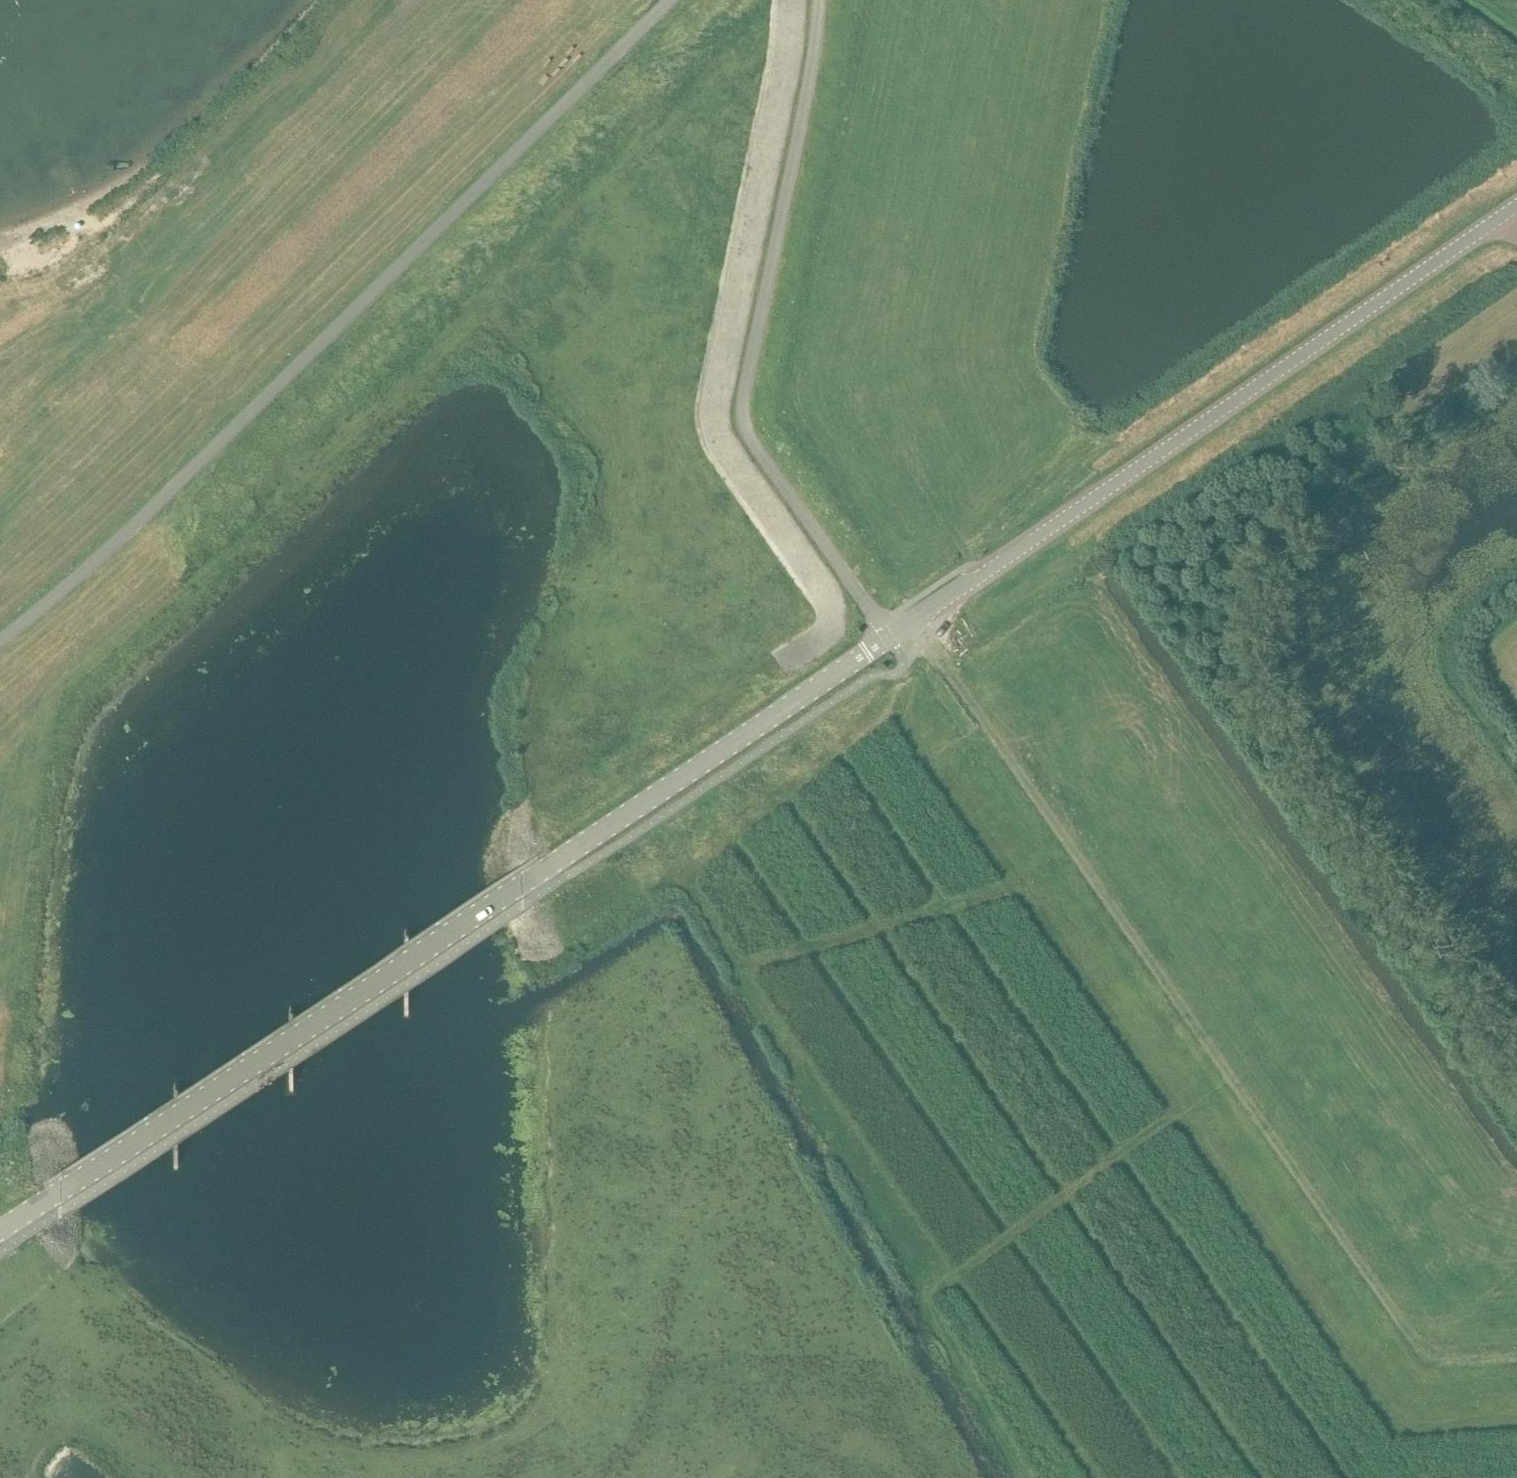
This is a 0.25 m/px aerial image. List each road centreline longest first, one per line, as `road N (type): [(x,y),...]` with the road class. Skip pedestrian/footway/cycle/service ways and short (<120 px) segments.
road 1 (secondary): [(1502,217),(890,638),(0,1230)]
road 2 (track): [(915,621),(1434,1364),(1516,1358)]

